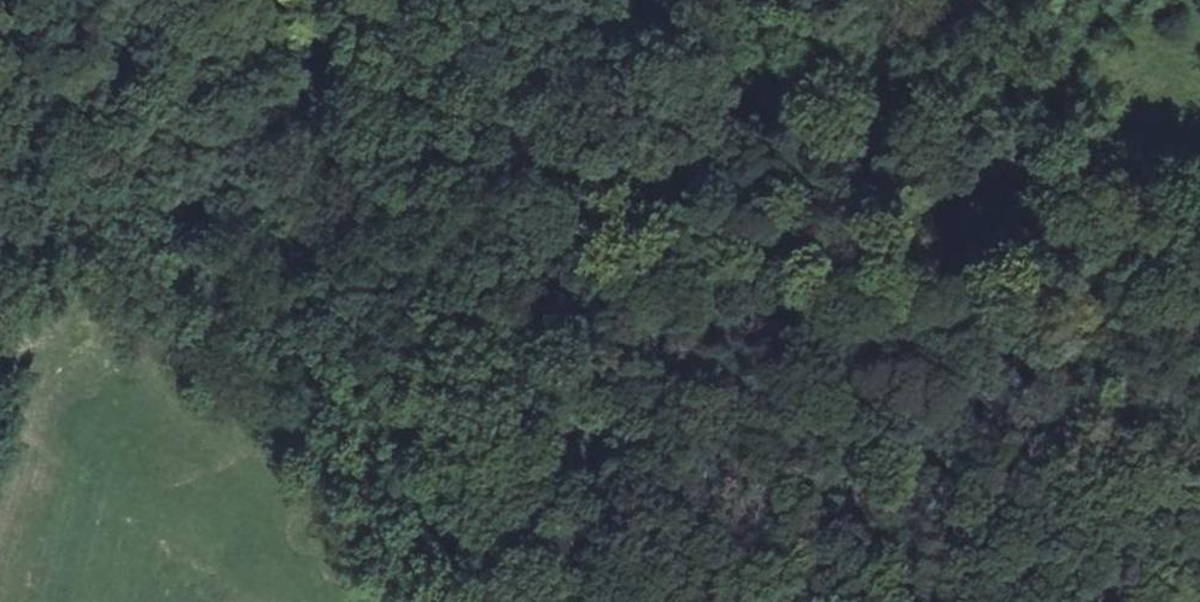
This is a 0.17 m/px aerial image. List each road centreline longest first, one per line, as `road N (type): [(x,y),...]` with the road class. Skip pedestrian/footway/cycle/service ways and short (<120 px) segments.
road 1 (track): [(546,0),(616,71),(841,124),(1010,140),(1199,198)]

